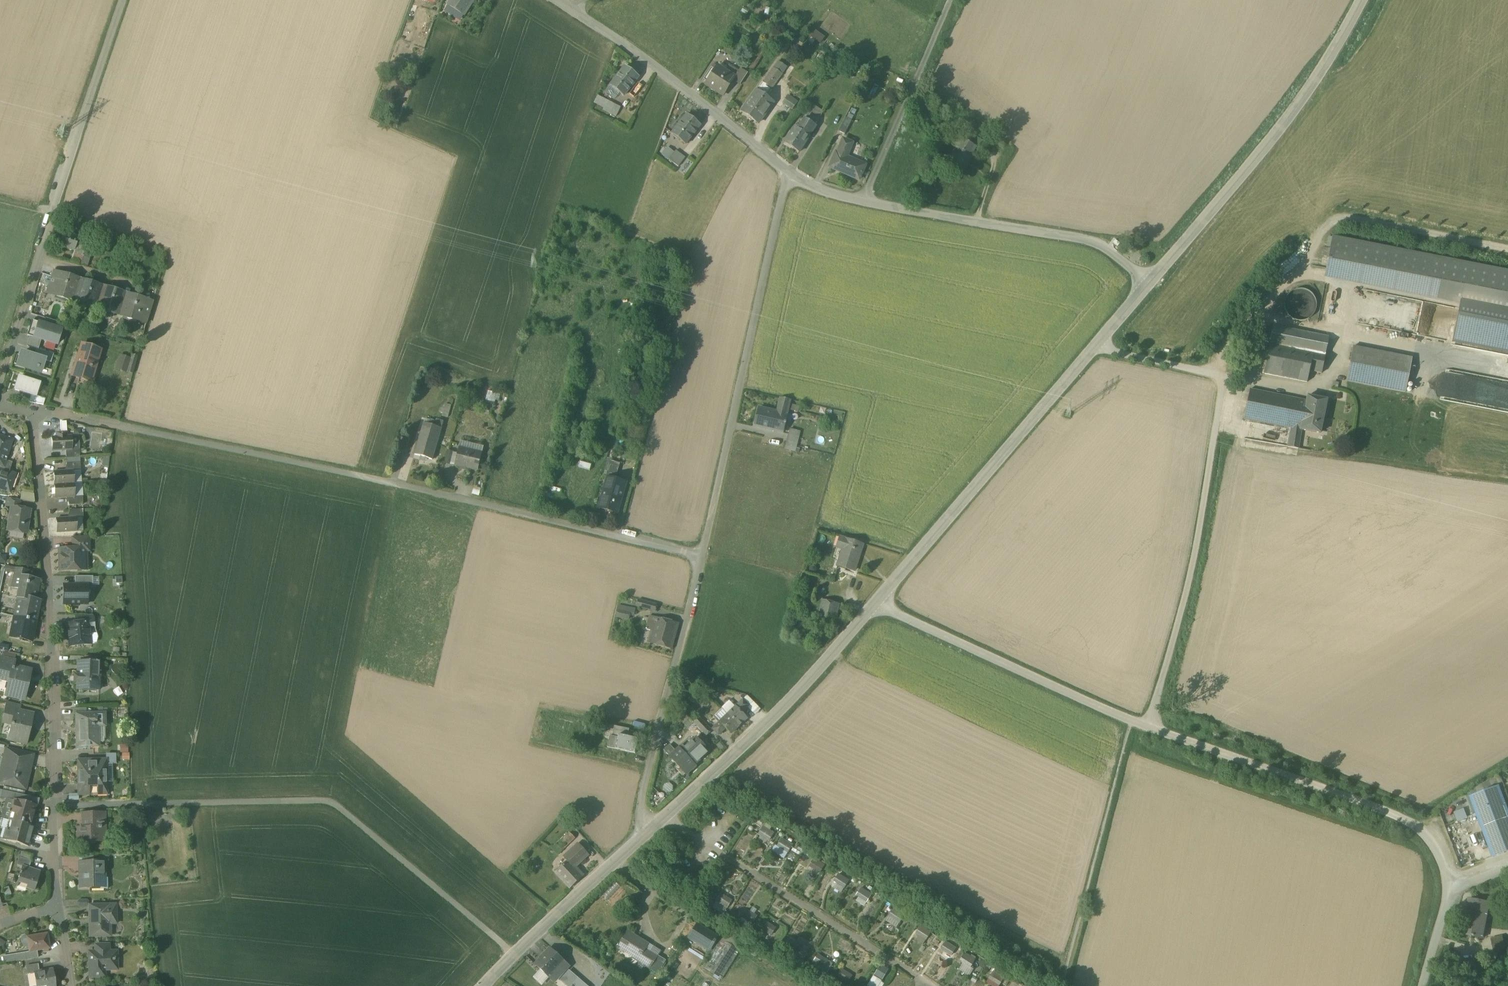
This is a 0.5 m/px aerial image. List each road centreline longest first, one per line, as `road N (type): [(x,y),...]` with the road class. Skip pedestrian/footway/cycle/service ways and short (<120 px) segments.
road 1 (unclassified): [(35,409),(700,557)]
road 2 (residential): [(55,905),(55,651),(35,409)]
road 3 (unclassified): [(1149,727),(1191,579),(1222,388),(1203,371),(1097,347)]
road 4 (unclassified): [(700,557),(788,172)]
road 5 (residential): [(1149,727),(1403,818),(1428,837),(1456,890)]
road 6 (unclassified): [(1149,284),(1285,123),(1360,0)]
road 7 (residential): [(0,370),(110,39)]
road 8 (unclassified): [(878,603),(1097,347)]
road 9 (unclassified): [(648,832),(761,729),(878,603)]
road 10 (unclassified): [(1149,284),(1101,243),(865,203)]
road 11 (residential): [(878,603),(1149,727)]
road 12 (unclassified): [(648,832),(640,806),(700,557)]
road 13 (track): [(1129,718),(1056,985)]
road 14 (unclassified): [(788,172),(574,9)]
road 15 (unclassified): [(487,985),(648,832)]
road 16 (residential): [(865,203),(950,0)]

